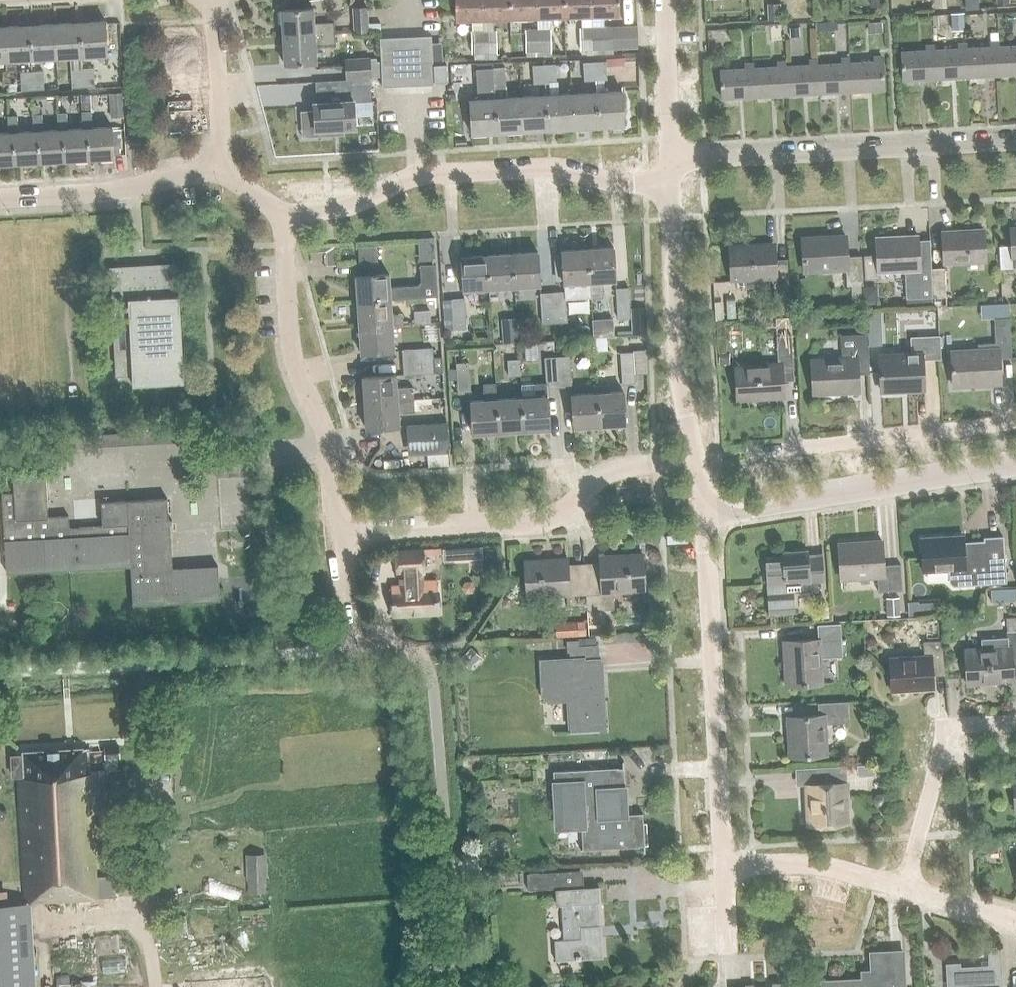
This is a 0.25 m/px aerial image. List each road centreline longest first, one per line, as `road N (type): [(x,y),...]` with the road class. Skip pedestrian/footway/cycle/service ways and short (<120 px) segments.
road 1 (residential): [(282,216),(337,210),(425,174),(546,167),(669,184)]
road 2 (residential): [(336,535),(527,523),(562,512),(615,469),(694,459)]
road 3 (residential): [(724,866),(705,518)]
road 4 (residential): [(670,161),(1015,140)]
road 5 (residential): [(336,535),(325,435),(289,339),(282,216)]
road 6 (residential): [(705,518),(1015,462)]
road 7 (residential): [(694,459),(676,355),(669,184)]
road 8 (residential): [(749,451),(1015,421)]
road 9 (residential): [(0,199),(108,192),(216,171)]
road 10 (residential): [(905,888),(813,865),(724,866)]
road 11 (residential): [(216,171),(214,0)]
road 12 (residential): [(670,161),(665,0)]
road 13 (residential): [(905,888),(939,757)]

